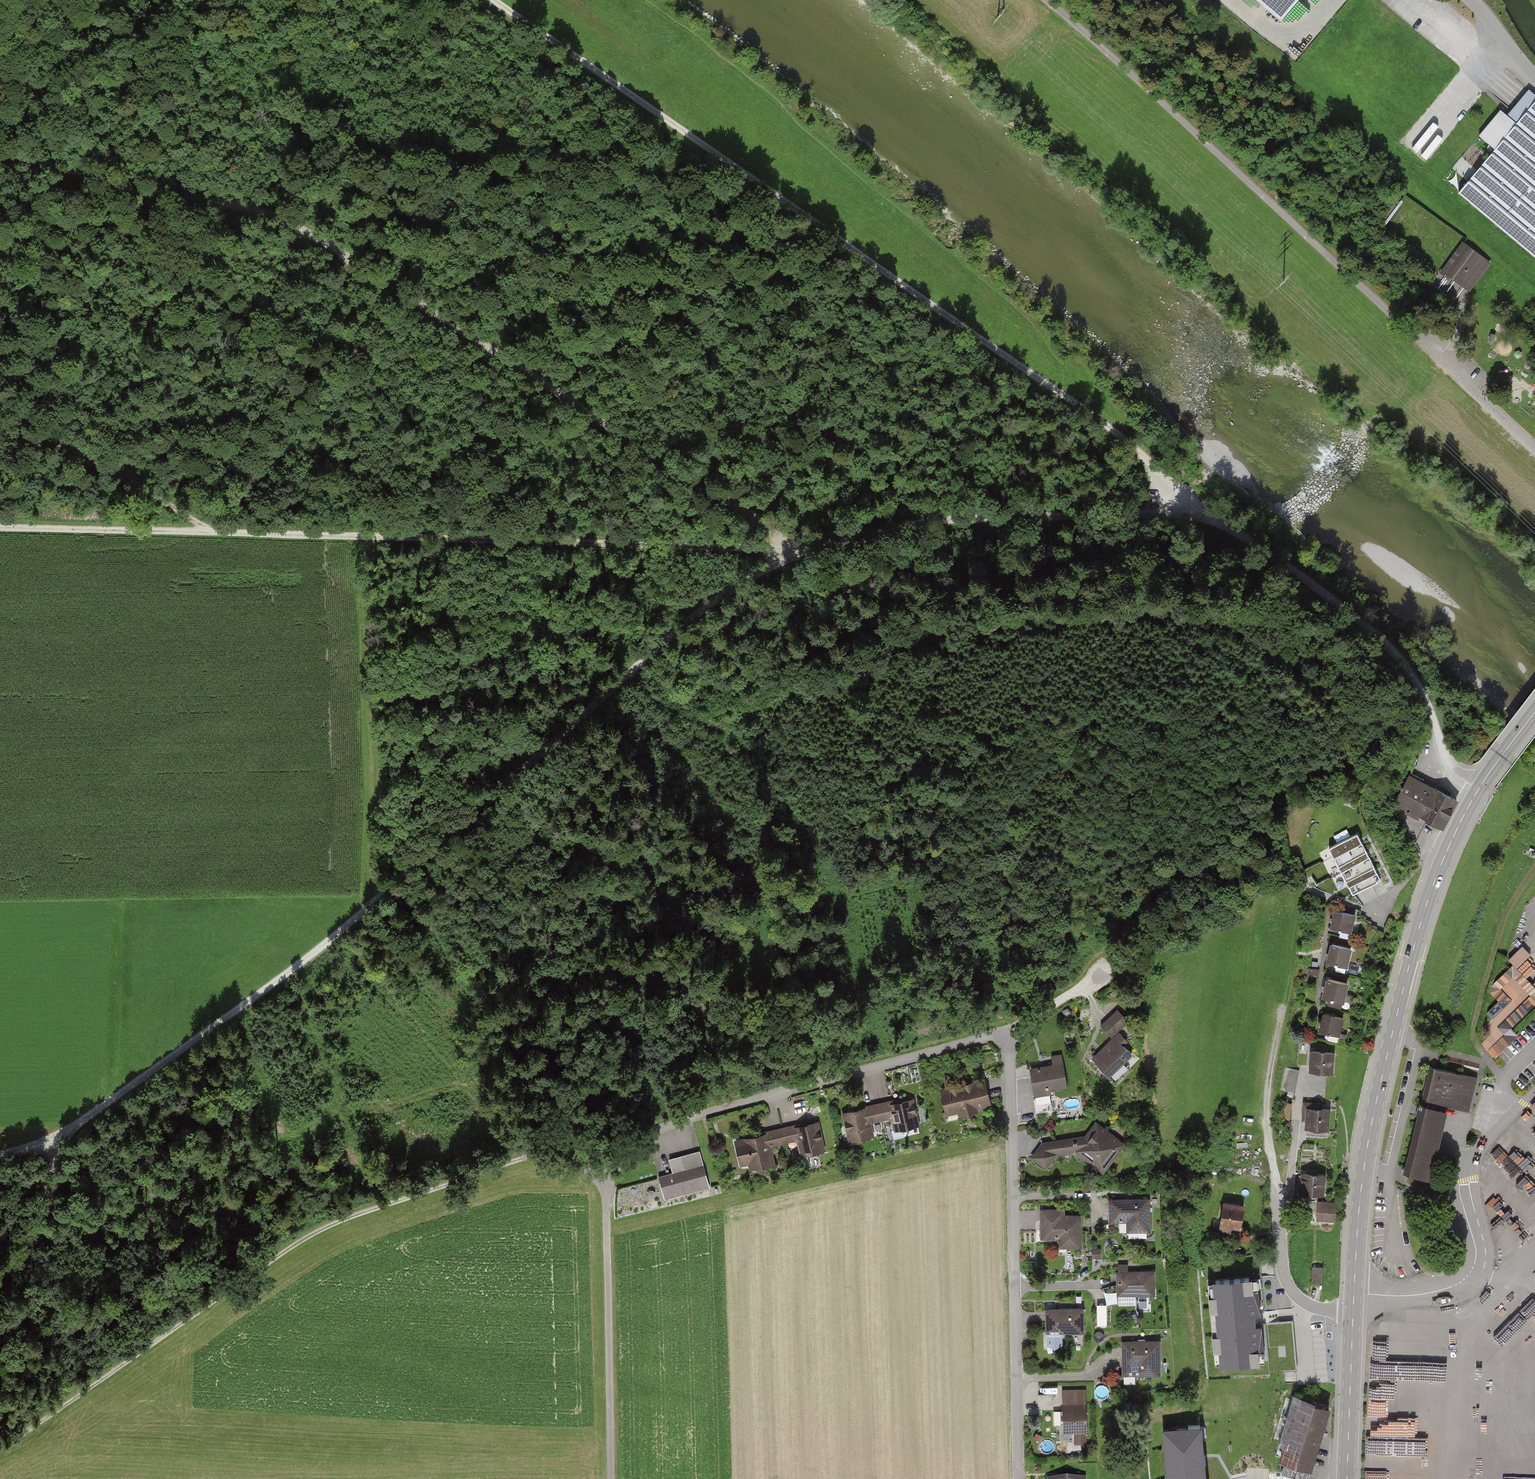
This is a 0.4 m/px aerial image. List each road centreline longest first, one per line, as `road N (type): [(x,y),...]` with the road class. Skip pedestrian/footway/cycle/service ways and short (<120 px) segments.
road 1 (track): [(0,152),(259,211),(318,237),(797,553),(0,527)]
road 2 (track): [(1177,504),(1151,514),(933,520),(797,553),(756,573),(634,669),(367,907),(58,1138)]
road 3 (track): [(493,0),(1097,417),(1161,474),(1177,504)]
road 4 (residential): [(611,1478),(606,1182),(626,1151),(692,1117),(1007,1032)]
road 5 (track): [(0,1448),(341,1220),(537,1156),(568,1159),(606,1182)]
road 6 (track): [(1534,447),(1045,0)]
road 7 (secondary): [(1534,712),(1460,822),(1421,921),(1368,1142),(1353,1312)]
road 8 (residential): [(1019,1478),(1007,1032)]
road 9 (track): [(1469,783),(1448,762),(1426,701),(1386,645),(1244,535),(1177,504)]
road 10 (residential): [(1353,1312),(1308,1305),(1283,1274),(1278,1210),(1289,1194),(1302,1078)]
road 11 (track): [(0,430),(90,457),(214,532)]
road 12 (track): [(1278,1209),(1267,1115),(1279,1024)]
road 13 (secondary): [(1353,1312),(1347,1478)]
road 14 (track): [(58,1138),(44,1213),(0,1278)]

